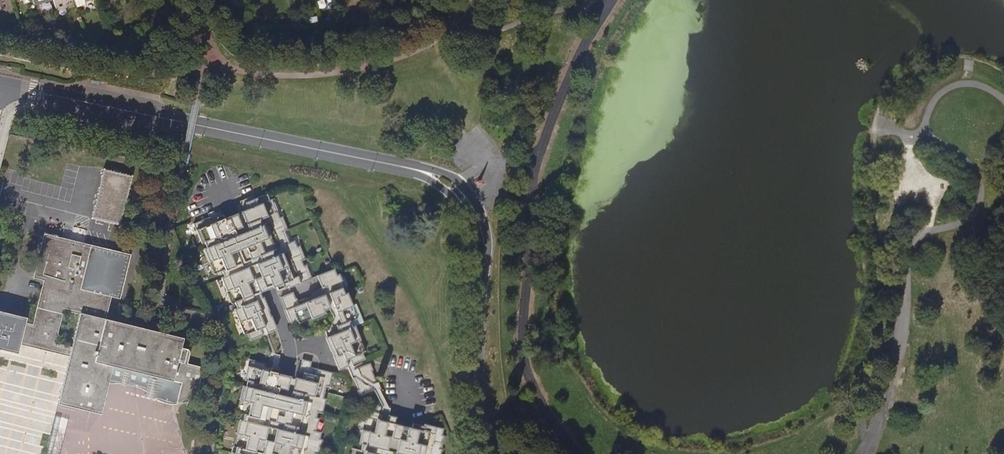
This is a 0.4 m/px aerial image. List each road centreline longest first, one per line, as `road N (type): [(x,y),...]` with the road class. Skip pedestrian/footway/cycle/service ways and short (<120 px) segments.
road 1 (tertiary): [(484,453),(474,391),(479,250),(459,192),(404,166),(0,85)]

